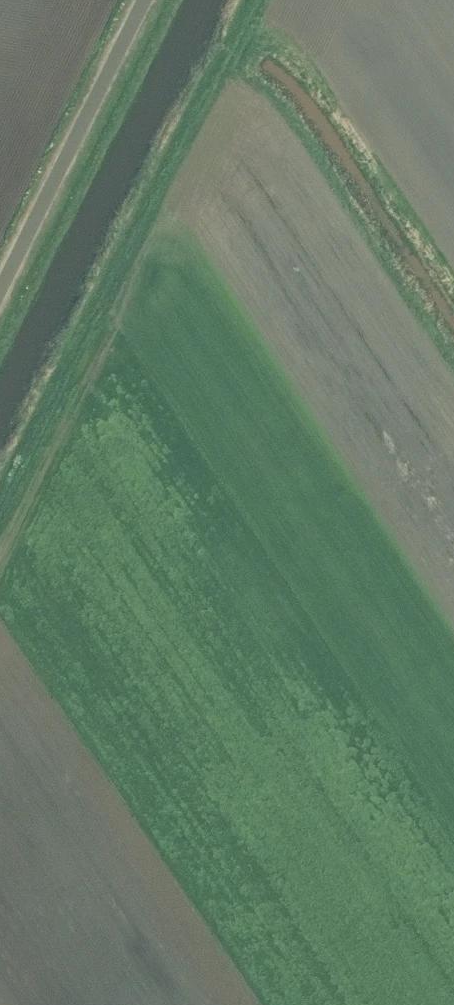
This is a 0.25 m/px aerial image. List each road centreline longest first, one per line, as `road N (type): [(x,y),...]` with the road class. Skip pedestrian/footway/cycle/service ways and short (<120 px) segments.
road 1 (unclassified): [(0,295),(145,0)]

